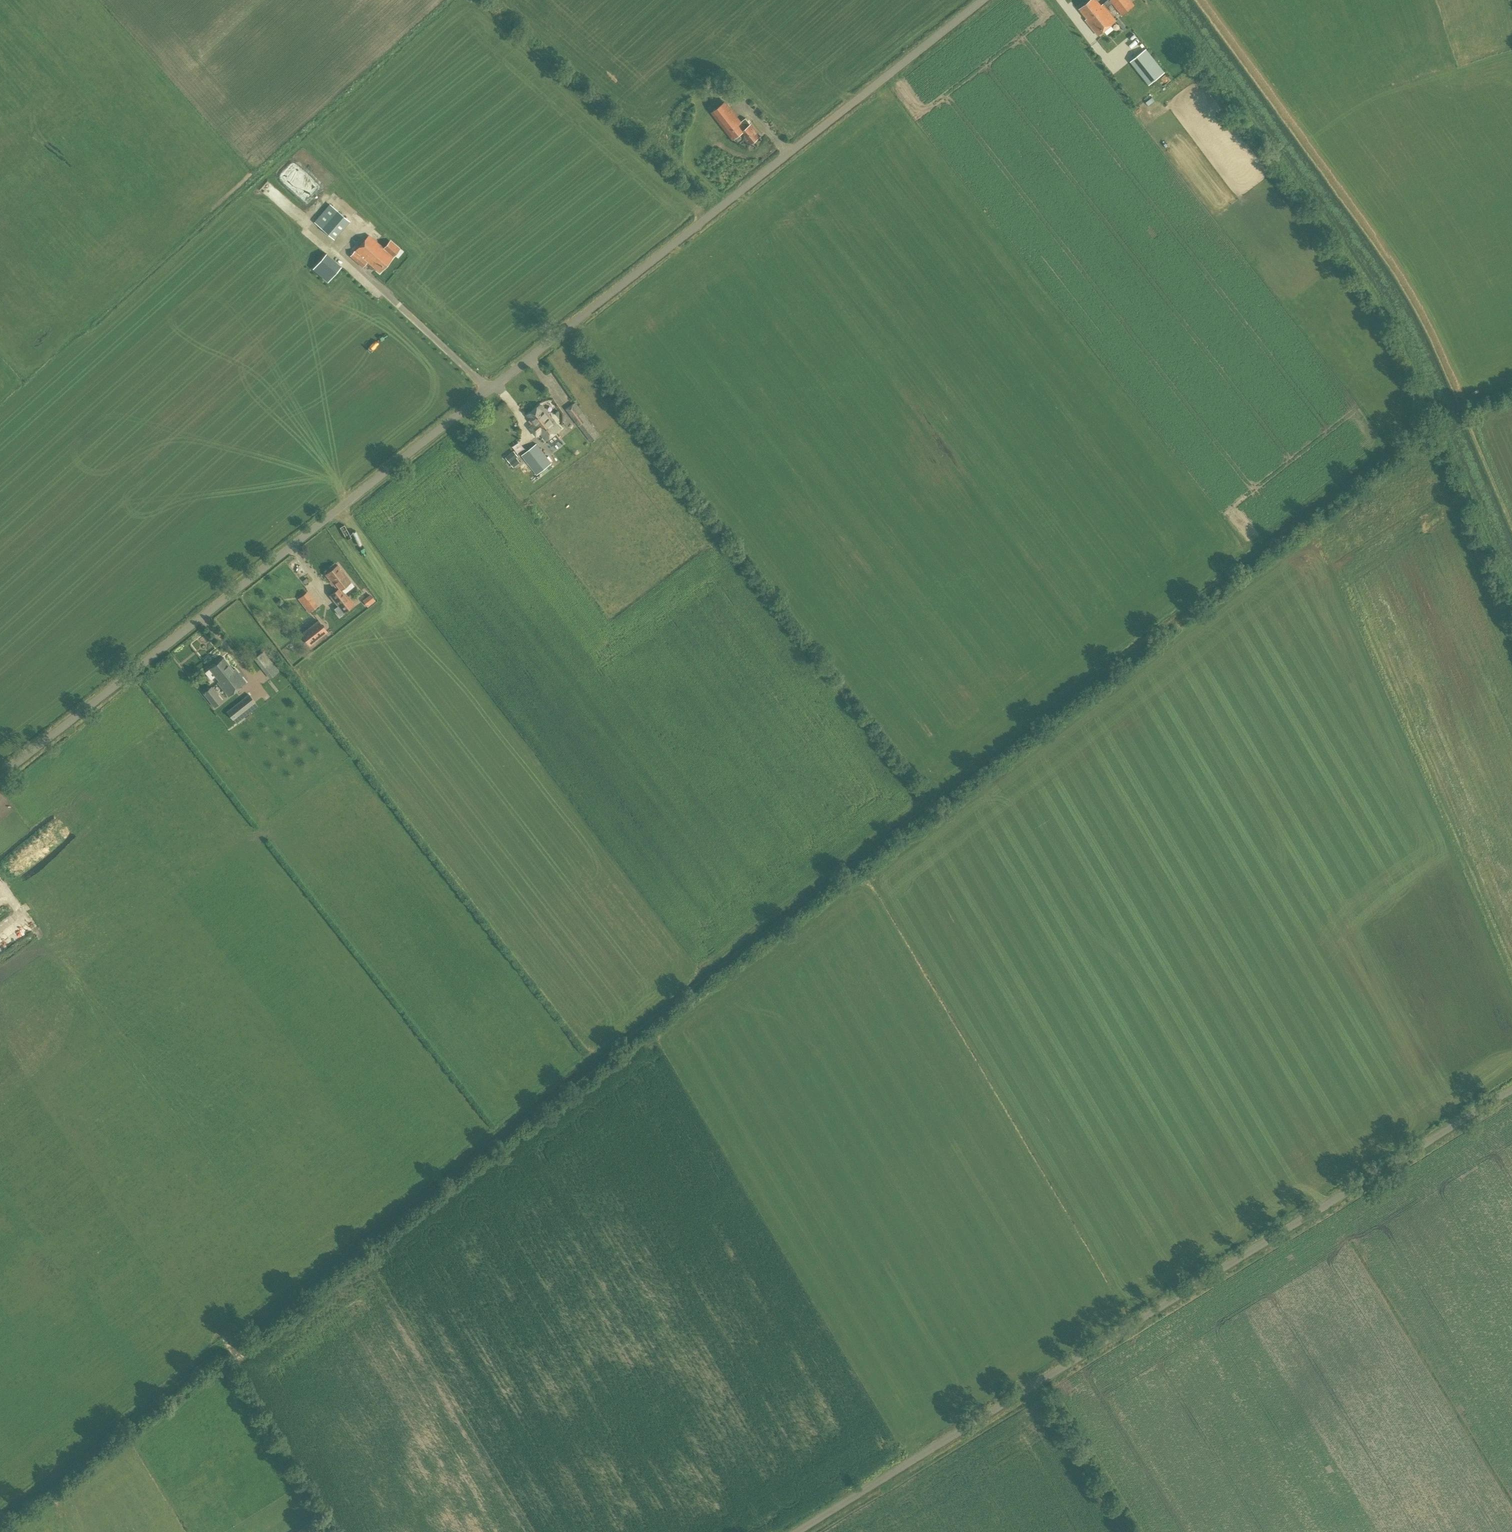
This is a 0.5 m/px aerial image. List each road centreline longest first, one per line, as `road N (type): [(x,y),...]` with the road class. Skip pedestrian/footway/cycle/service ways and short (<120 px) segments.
road 1 (unclassified): [(0,777),(982,0)]
road 2 (unclassified): [(799,1531),(1511,1088)]

